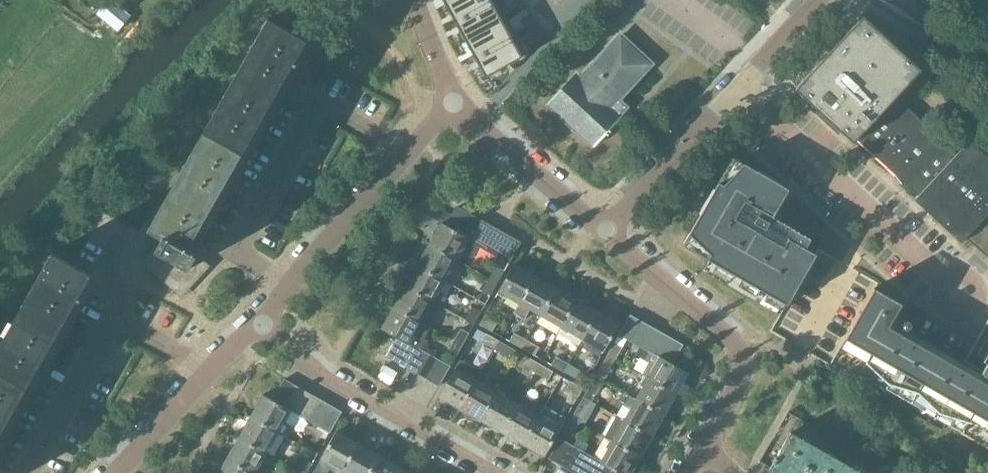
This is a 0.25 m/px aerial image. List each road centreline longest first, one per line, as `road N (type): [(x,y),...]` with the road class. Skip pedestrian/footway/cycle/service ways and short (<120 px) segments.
road 1 (residential): [(403,156),(329,108),(234,253),(288,285)]
road 2 (residential): [(957,293),(741,87)]
road 3 (residential): [(502,472),(256,320)]
road 4 (residential): [(683,447),(723,348),(712,323),(605,233)]
road 5 (residential): [(35,472),(120,323),(205,371)]
road 6 (residential): [(605,233),(452,104)]
road 7 (residential): [(605,233),(741,87)]
road 8 (residential): [(288,285),(403,156)]
road 9 (residential): [(113,472),(205,371)]
road 10 (residential): [(741,87),(825,0)]

